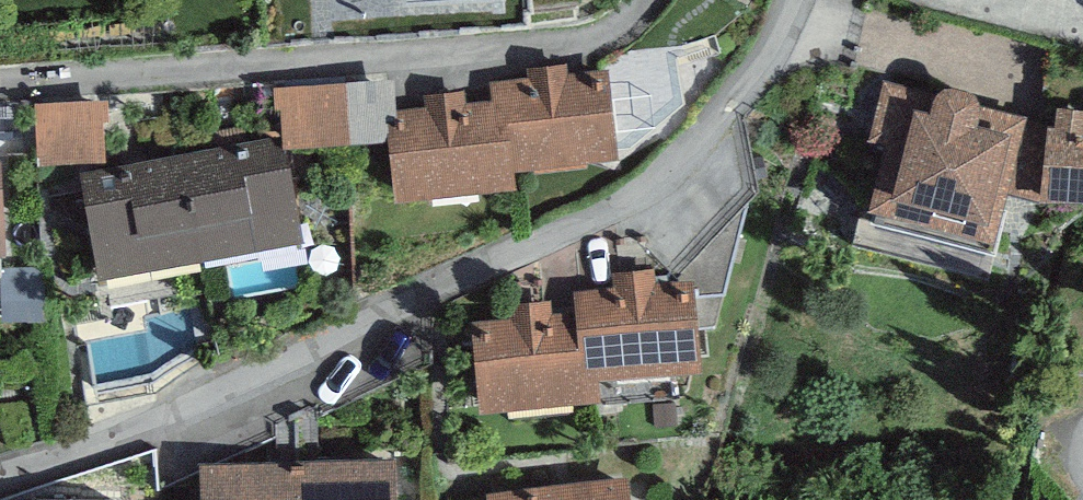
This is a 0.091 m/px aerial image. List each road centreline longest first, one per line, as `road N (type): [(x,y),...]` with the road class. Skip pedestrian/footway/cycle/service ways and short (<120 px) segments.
road 1 (residential): [(0,479),(178,420),(646,204),(747,107),(798,0)]
road 2 (residential): [(649,0),(639,18),(591,38),(0,92)]

